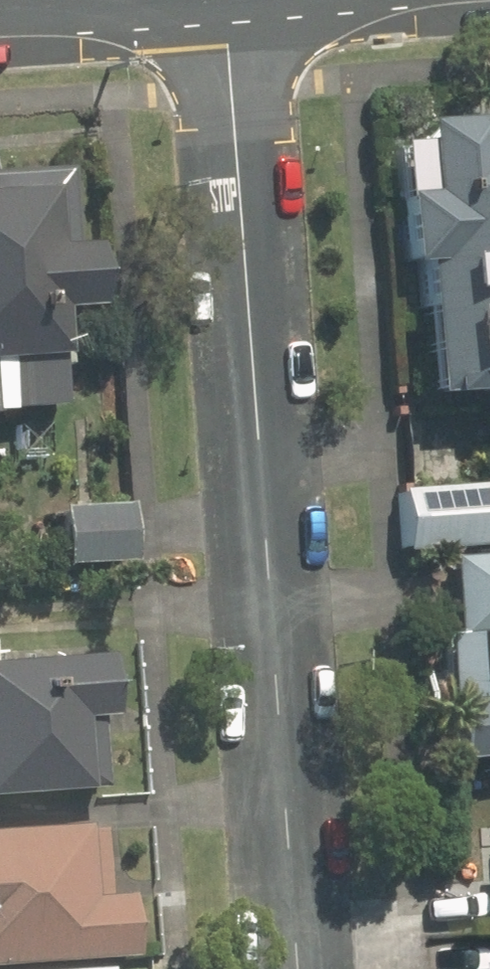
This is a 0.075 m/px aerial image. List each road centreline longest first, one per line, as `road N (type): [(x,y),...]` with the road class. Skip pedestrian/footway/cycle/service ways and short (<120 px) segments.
road 1 (residential): [(230,0),(296,968)]

